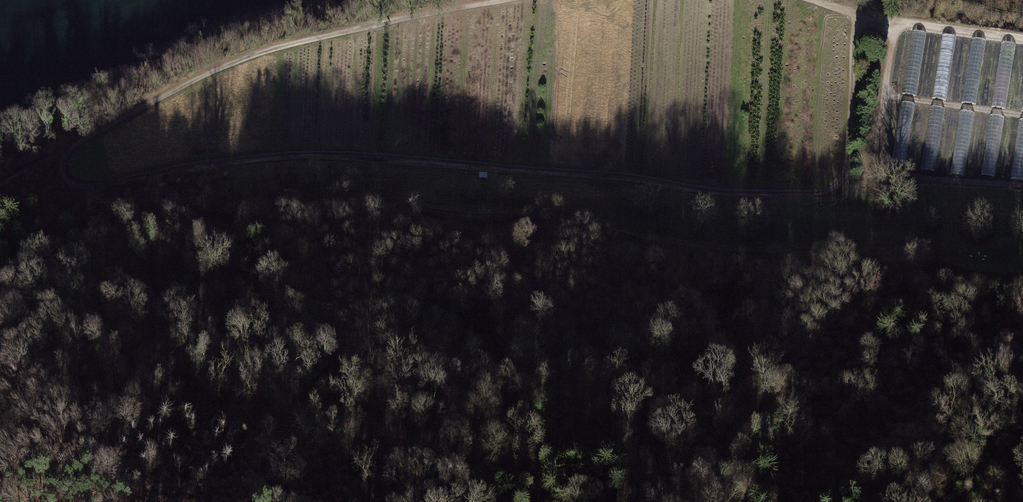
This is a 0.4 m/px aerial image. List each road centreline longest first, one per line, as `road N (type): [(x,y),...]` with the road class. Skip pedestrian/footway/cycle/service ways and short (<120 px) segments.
road 1 (track): [(861,247),(773,258),(713,254),(642,243),(570,219),(486,220),(405,210),(266,224),(184,214),(40,245),(0,266)]
road 2 (track): [(70,146),(68,182),(86,189),(182,166),(295,153),(635,175),(722,193),(843,186)]
road 3 (track): [(70,146),(271,48),(509,0)]
road 4 (track): [(843,186),(858,14)]
road 5 (track): [(858,14),(1022,37)]

